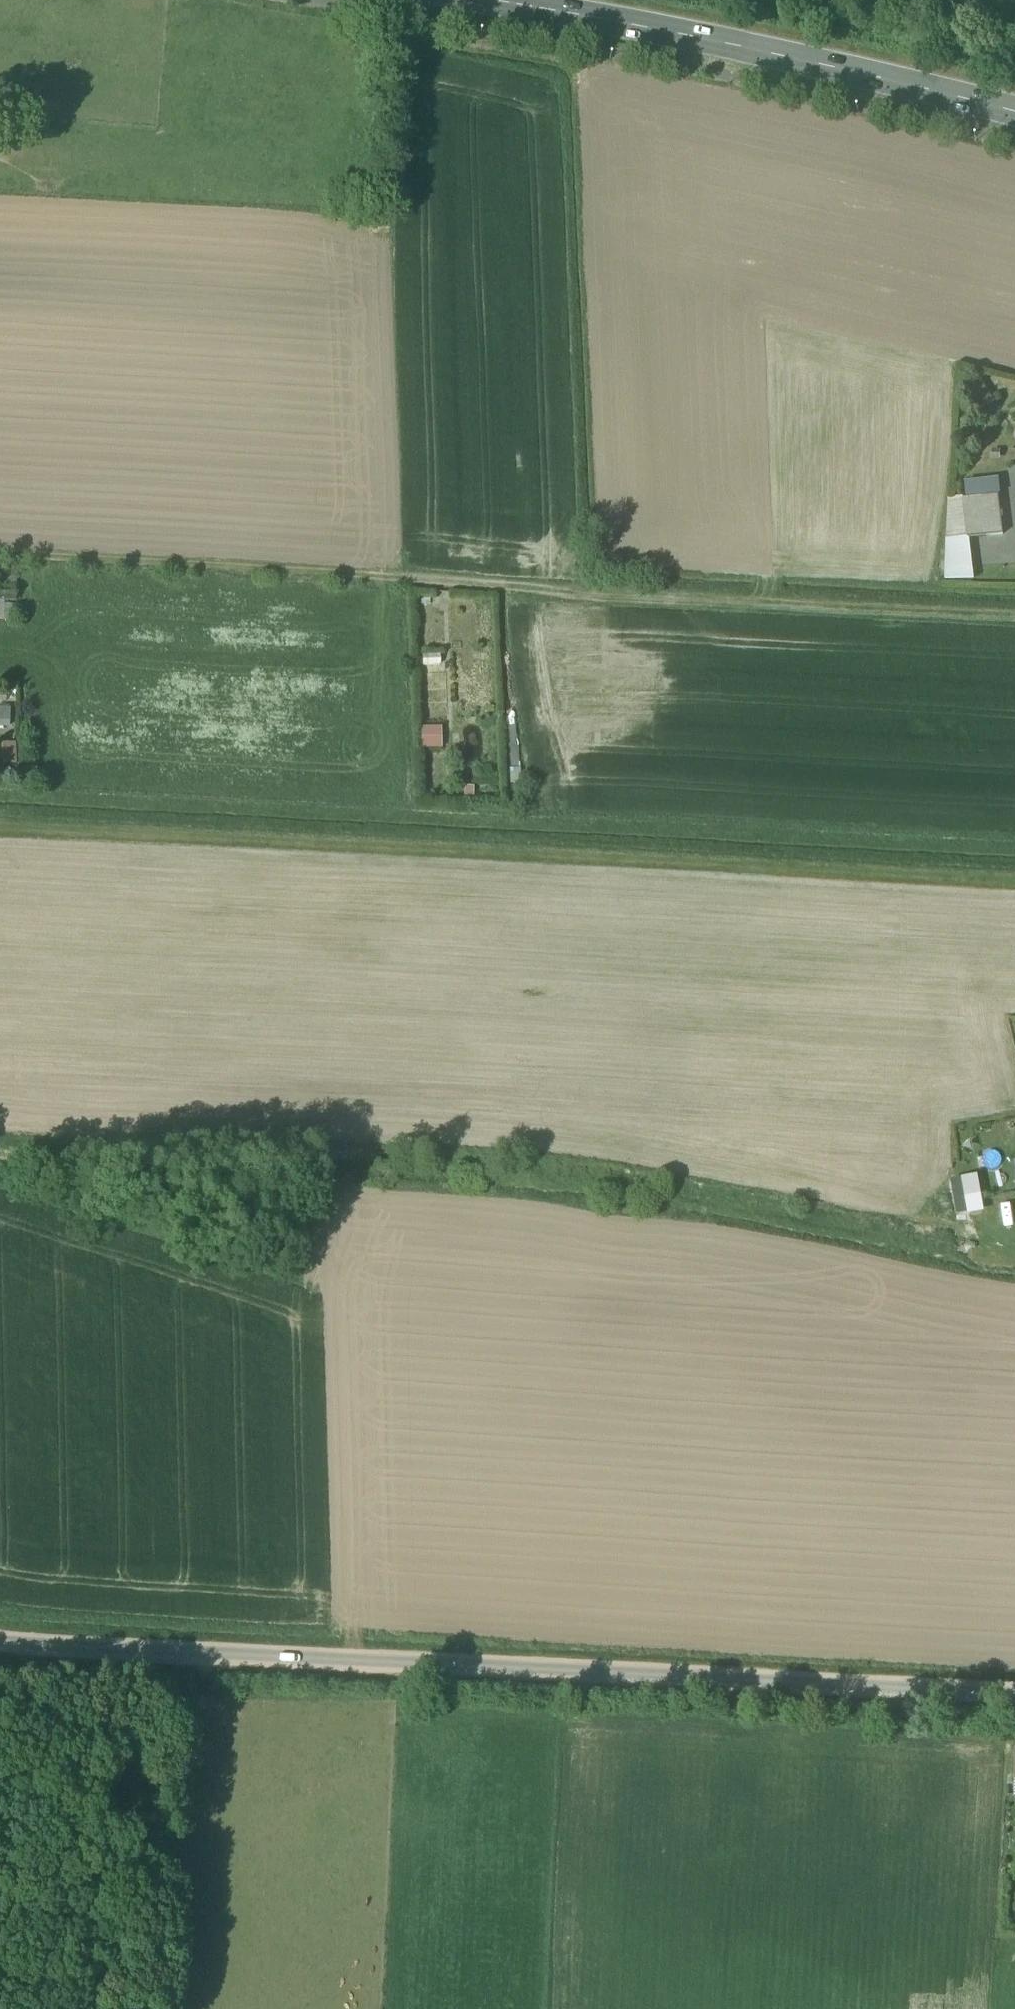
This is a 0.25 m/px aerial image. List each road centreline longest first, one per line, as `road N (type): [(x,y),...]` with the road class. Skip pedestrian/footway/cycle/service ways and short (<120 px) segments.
road 1 (track): [(0,557),(1014,614)]
road 2 (unclassified): [(1014,1695),(0,1642)]
road 3 (secondary): [(492,0),(697,37),(1014,111)]
road 4 (track): [(245,1153),(69,1167),(0,1158)]

